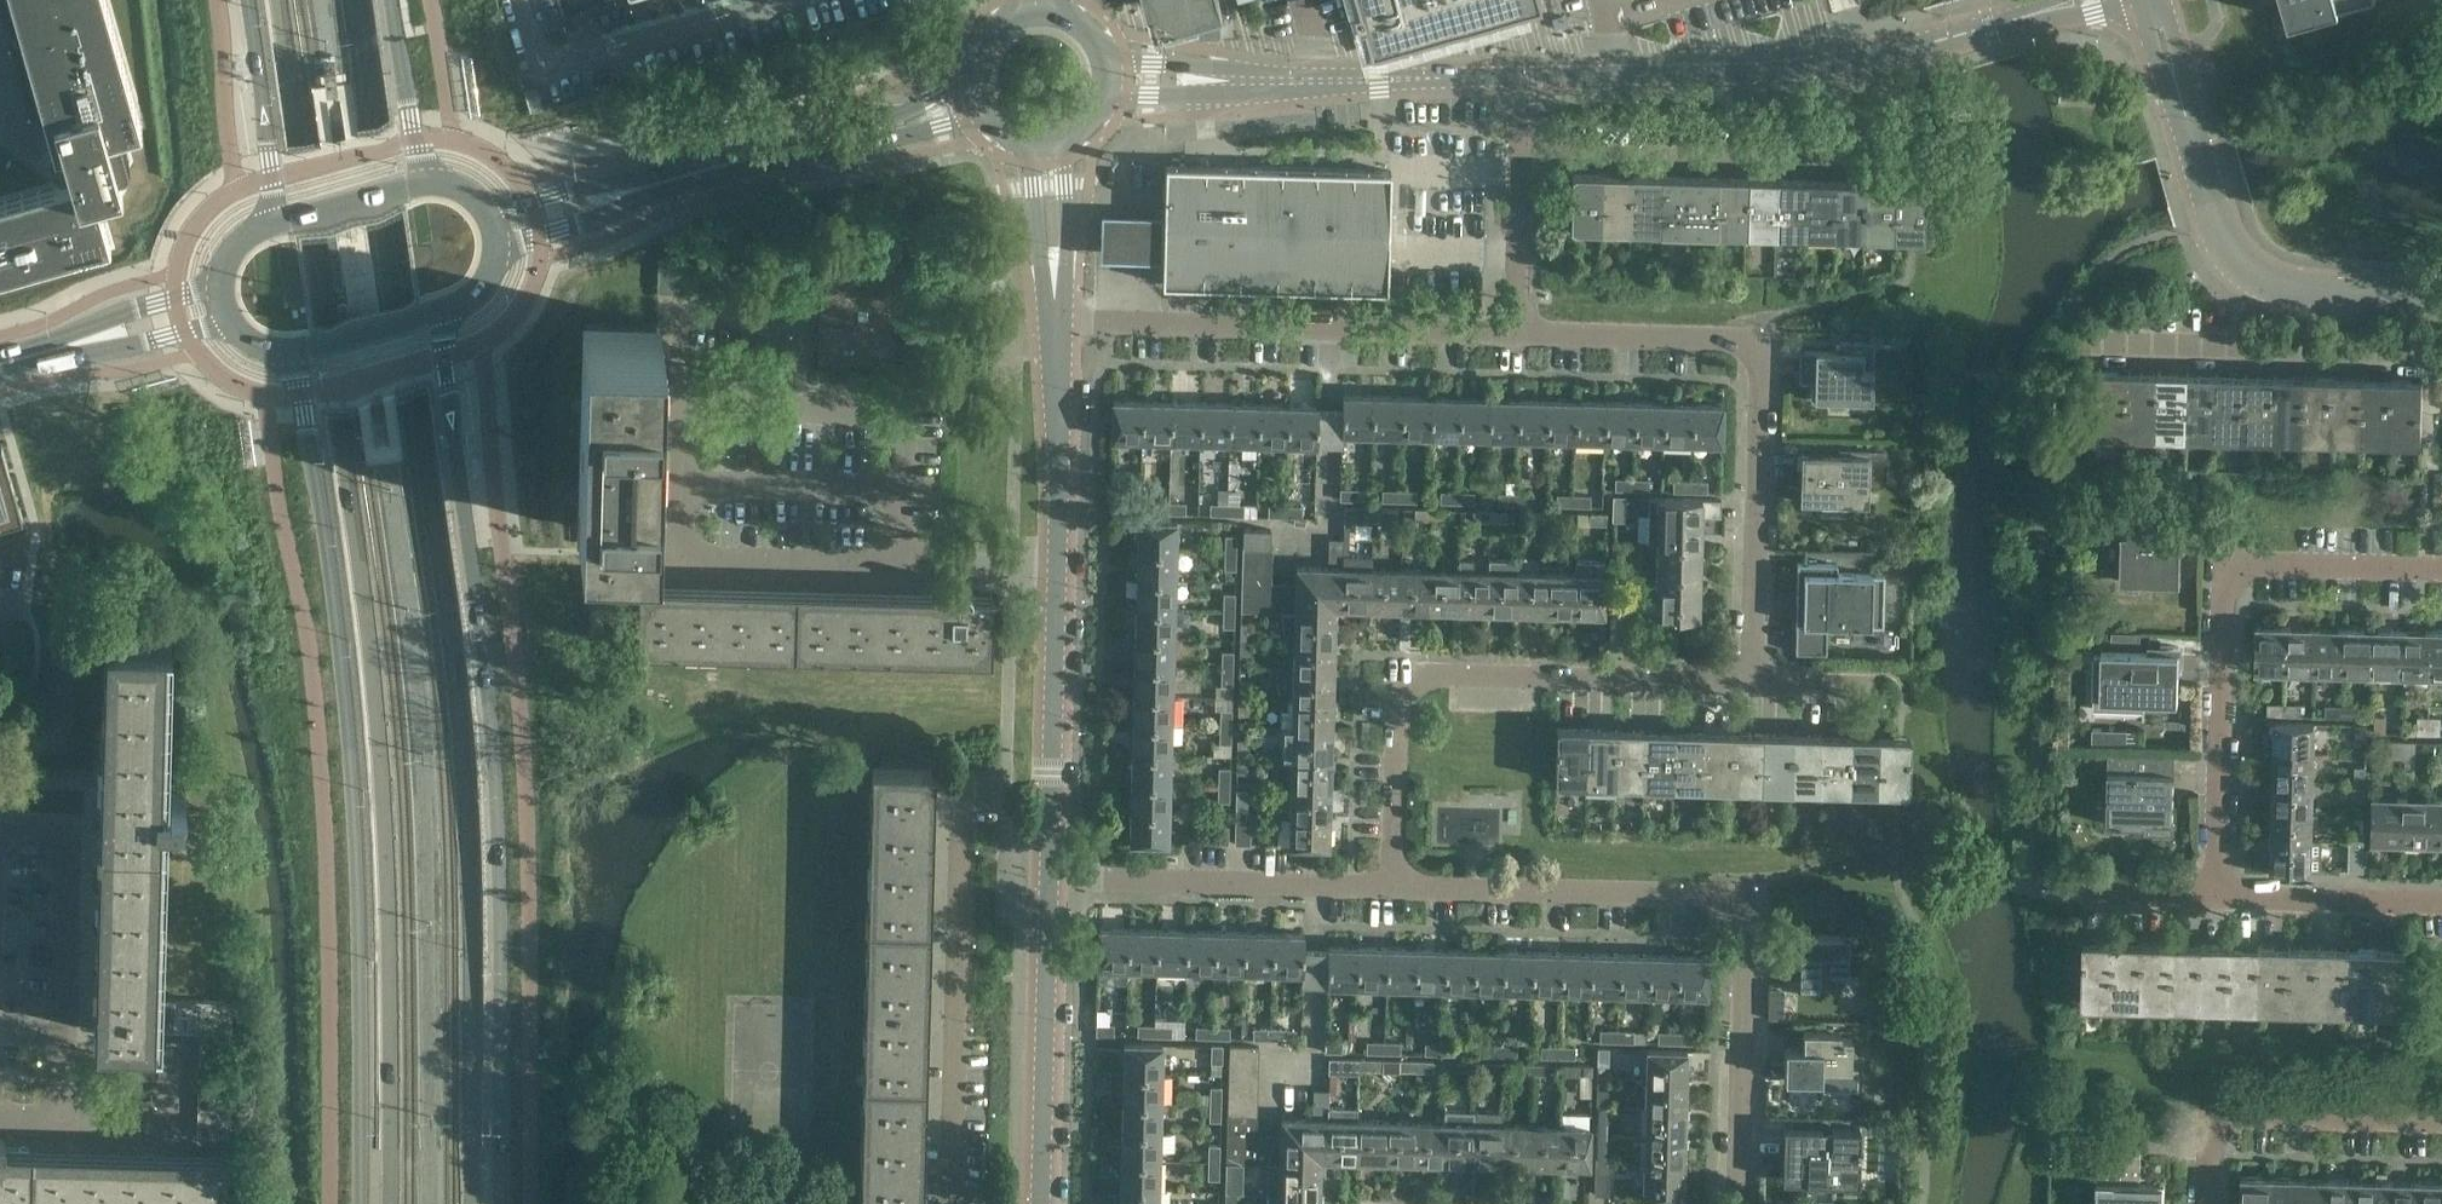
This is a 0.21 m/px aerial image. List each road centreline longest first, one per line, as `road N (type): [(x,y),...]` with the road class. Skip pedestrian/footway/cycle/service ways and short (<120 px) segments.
road 1 (secondary): [(277,0),(358,553),(383,783),(389,1203)]
road 2 (secondary): [(471,1203),(470,864),(457,680),(363,0)]
road 3 (secondary): [(501,1203),(492,731),(443,311)]
road 4 (secondary): [(290,353),(329,553),(348,726),(361,1203)]
road 5 (residential): [(1736,1203),(1744,908),(1733,899),(1395,893)]
road 6 (residential): [(1753,684),(1762,341),(1520,335)]
road 7 (unclassified): [(1527,76),(1839,67),(2085,0)]
road 8 (residential): [(1395,893),(1401,687),(1409,681),(1753,684)]
road 9 (residential): [(898,564),(902,414),(683,409),(679,559)]
road 10 (unclassified): [(2441,299),(2275,287),(2227,249),(2155,0)]
road 11 (residential): [(1520,335),(1058,323)]
road 12 (residential): [(953,1203),(963,777)]
road 13 (residential): [(1525,149),(1893,161)]
road 14 (residential): [(1395,893),(1047,879)]
road 15 (residential): [(2215,897),(2223,562)]
road 16 (unclassified): [(1040,1203),(1047,879)]
road 17 (unclassified): [(1047,879),(1057,568)]
road 18 (residential): [(2208,1203),(2208,1142),(2229,1117),(2441,1125)]
road 19 (unclassified): [(1252,82),(1527,76)]
road 20 (unclassified): [(624,192),(866,135)]
road 21 (unclassified): [(1057,568),(1058,323)]
road 22 (unclassified): [(2215,897),(2441,907)]
road 23 (tertiary): [(251,0),(273,223)]
road 24 (residential): [(679,559),(898,564)]
road 25 (residential): [(2223,562),(2441,569)]
road 26 (residential): [(1520,335),(1525,149)]
road 27 (tertiary): [(424,181),(388,0)]
road 28 (unclassified): [(1058,323),(1066,143)]
road 29 (unclassified): [(1028,147),(1058,323)]
road 30 (unclassified): [(218,286),(61,345)]
road 31 (unclassified): [(61,345),(127,347),(225,324)]
road 32 (residential): [(1057,568),(898,564)]
road 33 (tertiary): [(290,353),(443,311)]
road 34 (tertiary): [(424,181),(273,223)]
road 35 (unclassified): [(1252,82),(1103,57)]
road 36 (unclassified): [(1105,99),(1252,82)]
road 37 (unclassified): [(497,254),(578,226),(624,192)]
road 38 (unclassified): [(624,192),(575,189),(487,210)]
road 39 (unclassified): [(2087,893),(2215,897)]
road 40 (unclassified): [(974,81),(866,135)]

